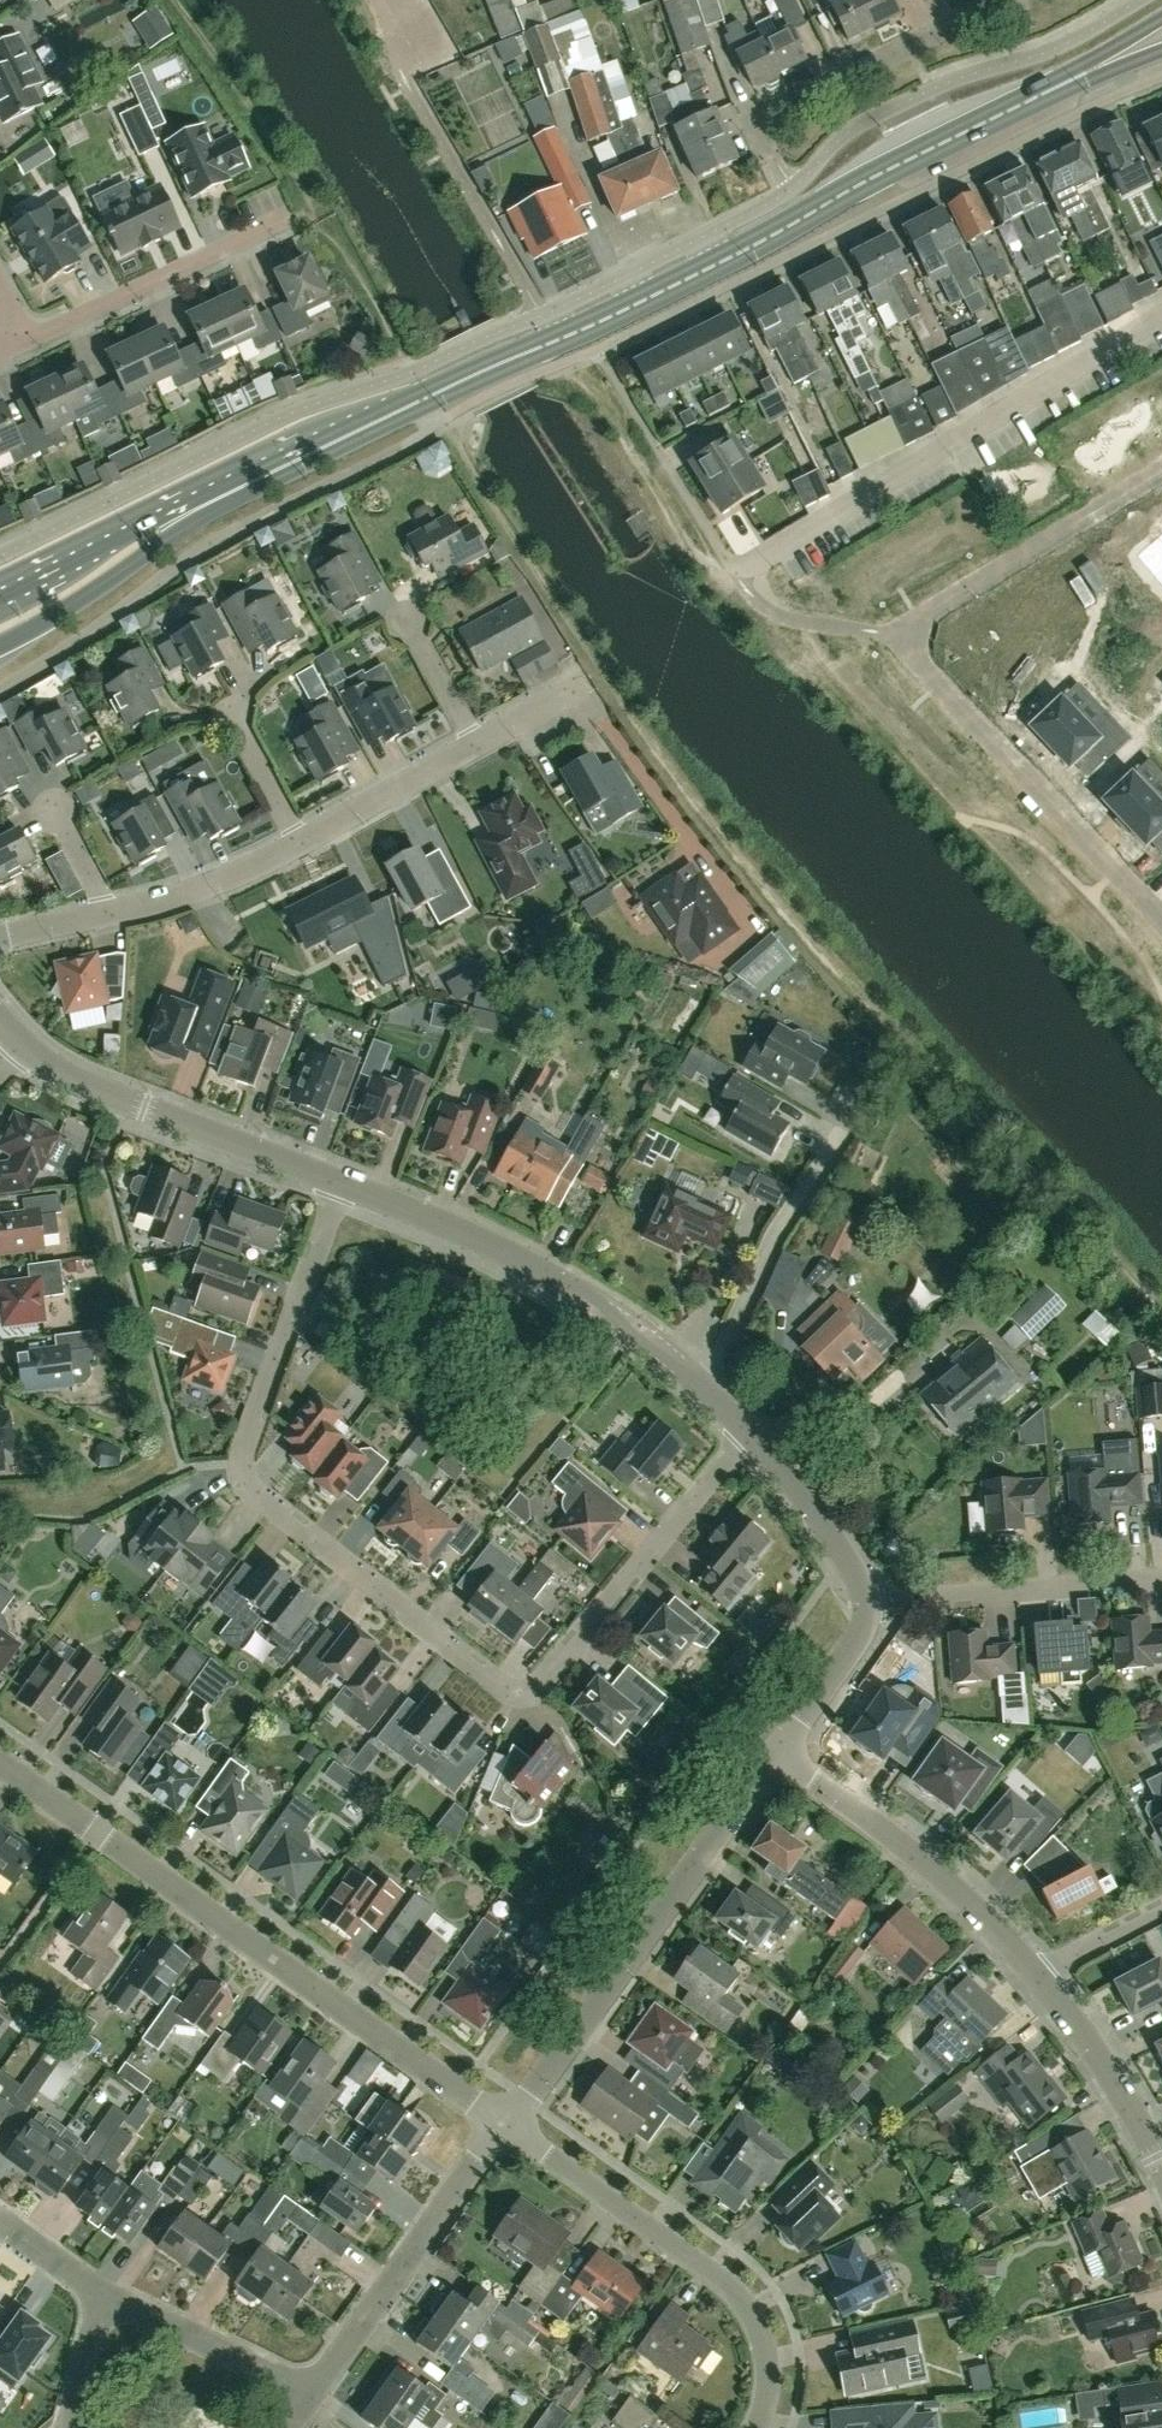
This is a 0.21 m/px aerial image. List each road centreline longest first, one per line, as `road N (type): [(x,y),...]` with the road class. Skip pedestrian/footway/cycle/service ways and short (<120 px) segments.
road 1 (residential): [(345,1186),(238,1479),(504,1689),(542,1694),(752,1433)]
road 2 (primary): [(381,419),(718,264),(1035,98)]
road 3 (residential): [(1161,315),(738,571),(748,592),(779,614),(912,637)]
road 4 (residential): [(508,2124),(0,1757)]
road 5 (residential): [(752,1433),(662,1350),(503,1249),(345,1186)]
road 6 (residential): [(508,2124),(785,1755)]
road 7 (primary): [(0,647),(211,513),(381,419)]
road 8 (residential): [(508,2124),(734,2284),(756,2310),(772,2350),(759,2427)]
road 9 (primary): [(381,419),(210,490),(0,598)]
road 10 (residential): [(1161,917),(922,666),(912,637)]
road 11 (residential): [(1046,1987),(926,1859),(785,1755)]
road 12 (residential): [(345,1186),(79,1082),(27,1047)]
road 13 (residential): [(314,2399),(508,2124)]
road 14 (residential): [(912,637),(922,616),(1161,470)]
road 15 (residential): [(871,1609),(1161,1581)]
road 16 (residential): [(760,132),(753,119),(998,0)]
road 17 (residential): [(33,340),(290,218)]
road 18 (residential): [(314,2399),(111,2299)]
road 19 (residential): [(871,1609),(837,1532),(752,1433)]
road 20 (residential): [(1161,2160),(1046,1987)]
road 21 (residential): [(115,914),(305,844)]
road 22 (residential): [(305,844),(480,744)]
road 23 (residential): [(785,1755),(863,1644),(871,1609)]
road 24 (track): [(413,370),(323,224)]
road 25 (residential): [(480,744),(408,604)]
road 26 (residential): [(305,844),(231,709)]
road 27 (primary): [(1161,21),(1035,98)]
road 28 (residential): [(1046,1987),(1161,1910)]
road 29 (residential): [(111,2299),(0,2220)]
road 30 (residential): [(71,2427),(111,2299)]
road 31 (primary): [(1035,98),(1161,53)]
road 32 (residential): [(115,914),(55,802)]

